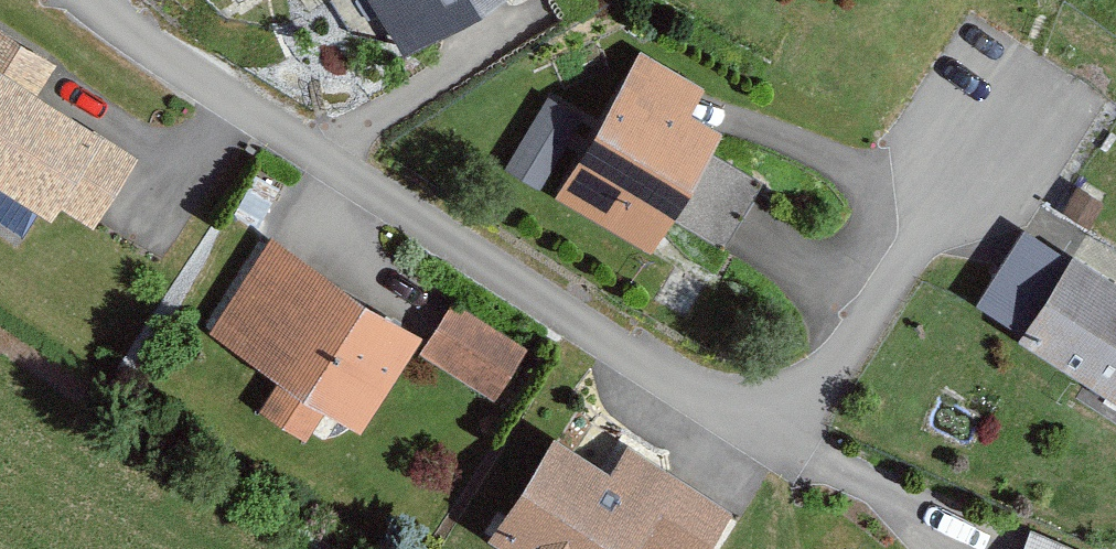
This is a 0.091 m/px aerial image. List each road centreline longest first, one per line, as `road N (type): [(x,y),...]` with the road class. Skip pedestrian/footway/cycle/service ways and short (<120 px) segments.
road 1 (residential): [(1009,106),(813,392),(769,417),(719,407),(105,0)]

